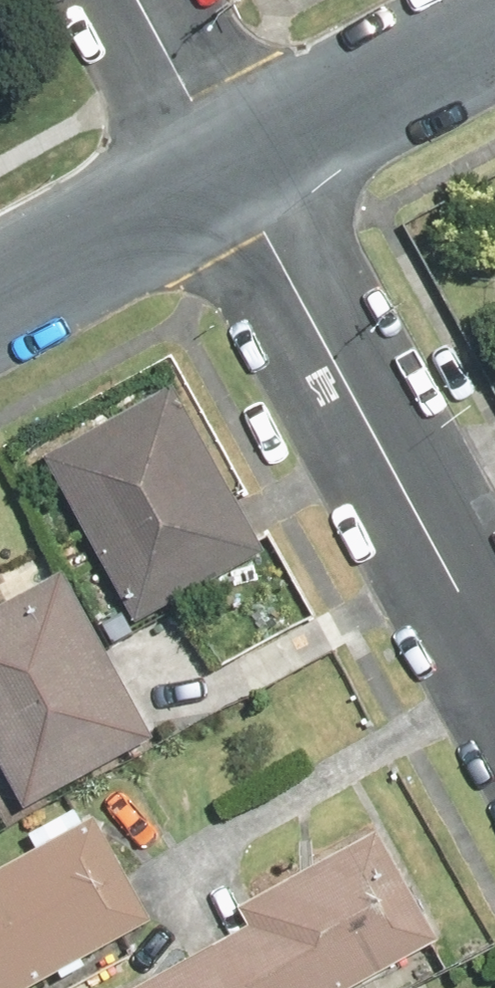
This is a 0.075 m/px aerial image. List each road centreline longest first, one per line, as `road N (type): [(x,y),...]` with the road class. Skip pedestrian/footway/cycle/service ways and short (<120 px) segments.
road 1 (residential): [(229,165),(494,656)]
road 2 (residential): [(229,165),(494,21)]
road 3 (residential): [(0,289),(229,165)]
road 4 (residential): [(137,0),(229,165)]

